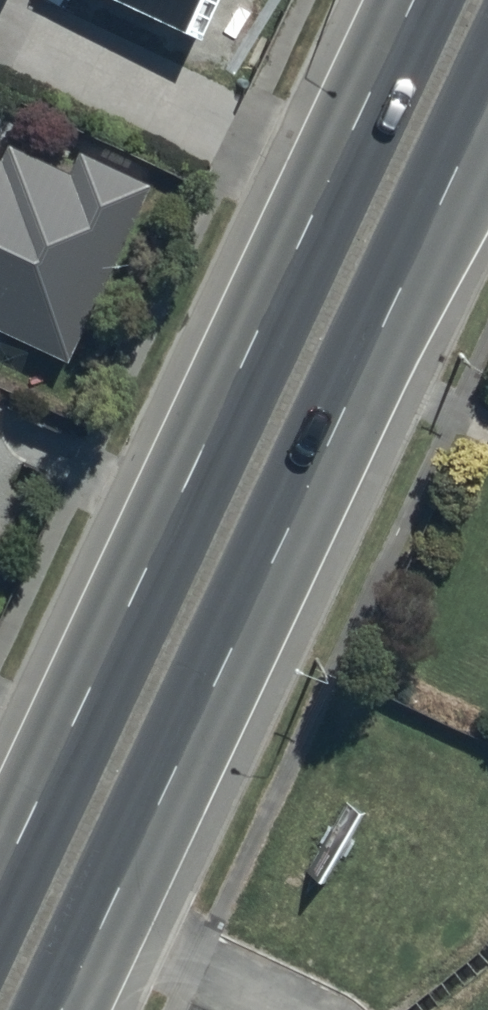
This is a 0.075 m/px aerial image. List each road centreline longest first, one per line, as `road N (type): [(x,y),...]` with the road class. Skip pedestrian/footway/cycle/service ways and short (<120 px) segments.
road 1 (secondary): [(487,140),(63,1009)]
road 2 (secondary): [(0,860),(409,0)]

